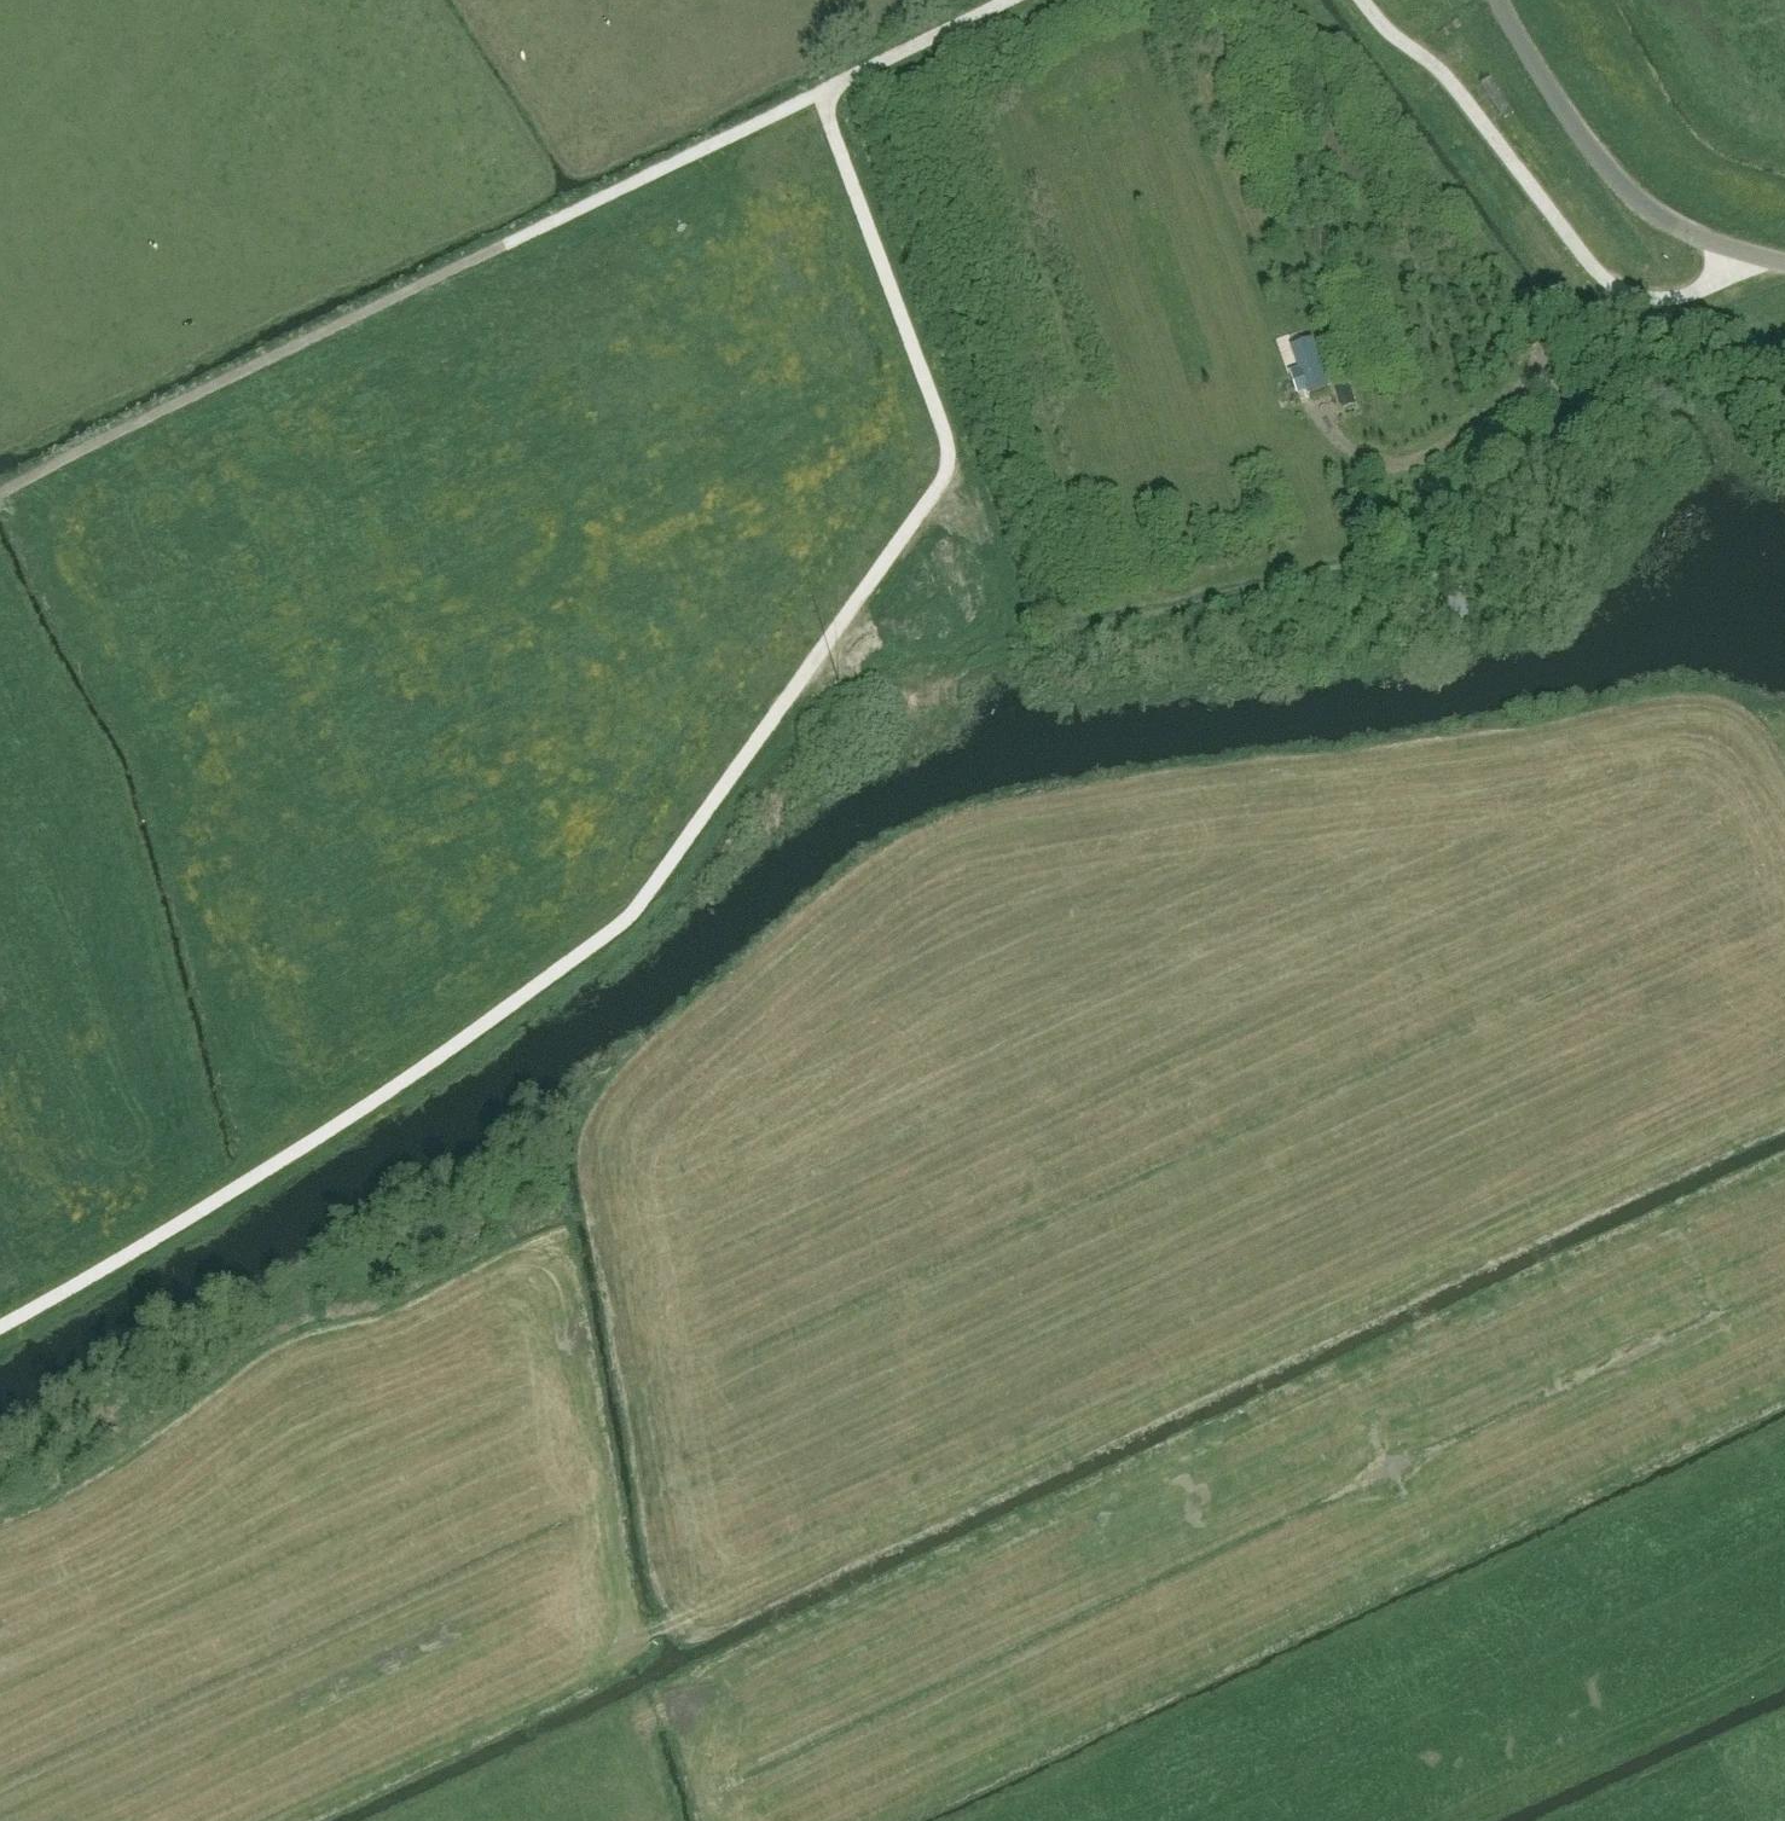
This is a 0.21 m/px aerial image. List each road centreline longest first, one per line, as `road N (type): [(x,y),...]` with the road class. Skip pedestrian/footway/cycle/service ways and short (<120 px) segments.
road 1 (track): [(0,491),(823,91)]
road 2 (unclassified): [(1784,261),(1699,238),(1628,191),(1583,142),(1498,0)]

